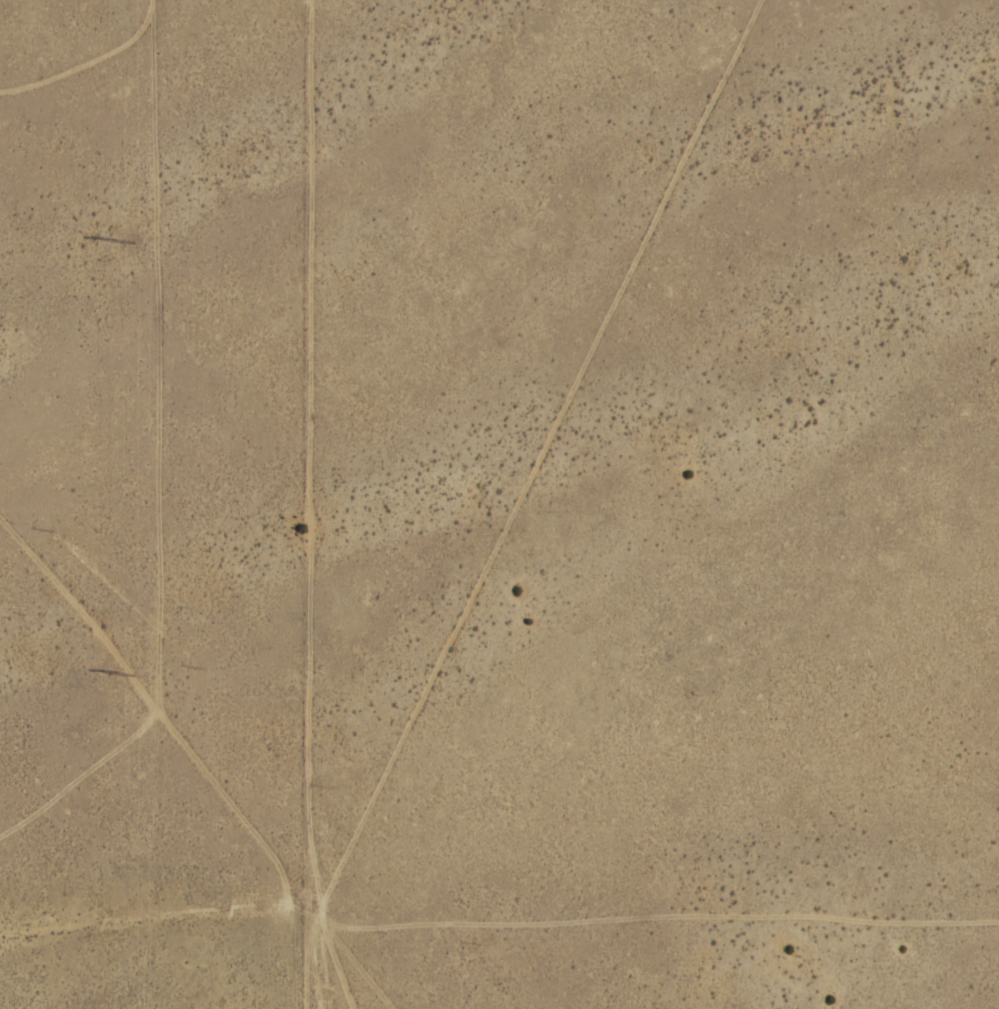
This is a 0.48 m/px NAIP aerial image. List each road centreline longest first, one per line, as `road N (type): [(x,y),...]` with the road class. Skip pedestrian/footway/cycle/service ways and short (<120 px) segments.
road 1 (track): [(350,1008),(0,584)]

